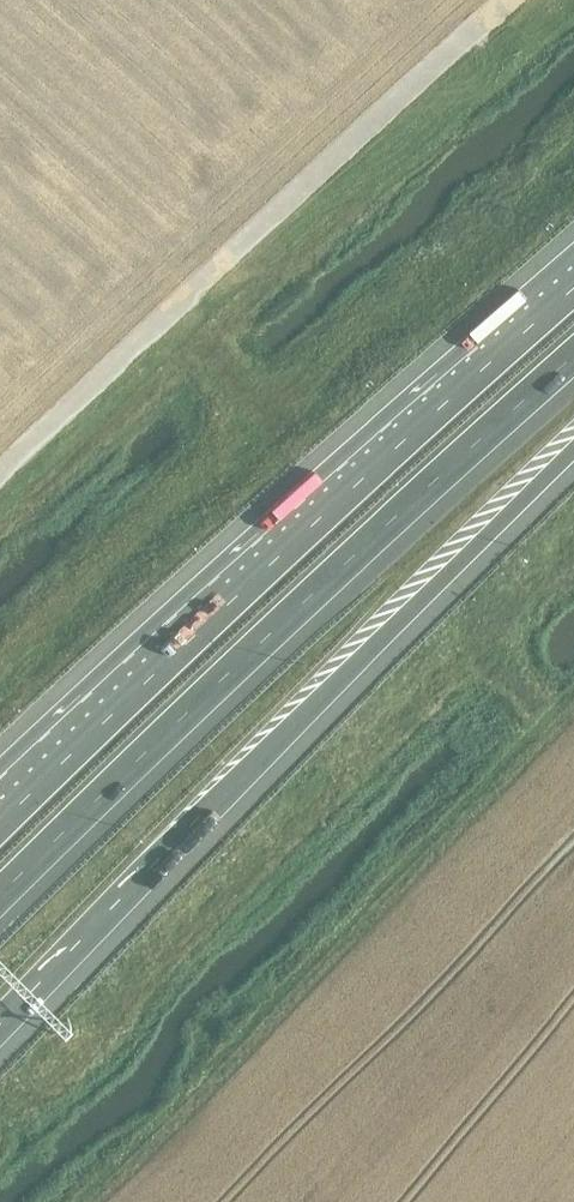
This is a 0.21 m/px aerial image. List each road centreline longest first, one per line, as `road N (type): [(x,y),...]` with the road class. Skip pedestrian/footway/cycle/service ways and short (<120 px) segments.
road 1 (motorway): [(0,1031),(573,449)]
road 2 (motorway): [(0,892),(573,356)]
road 3 (motorway): [(573,287),(0,822)]

